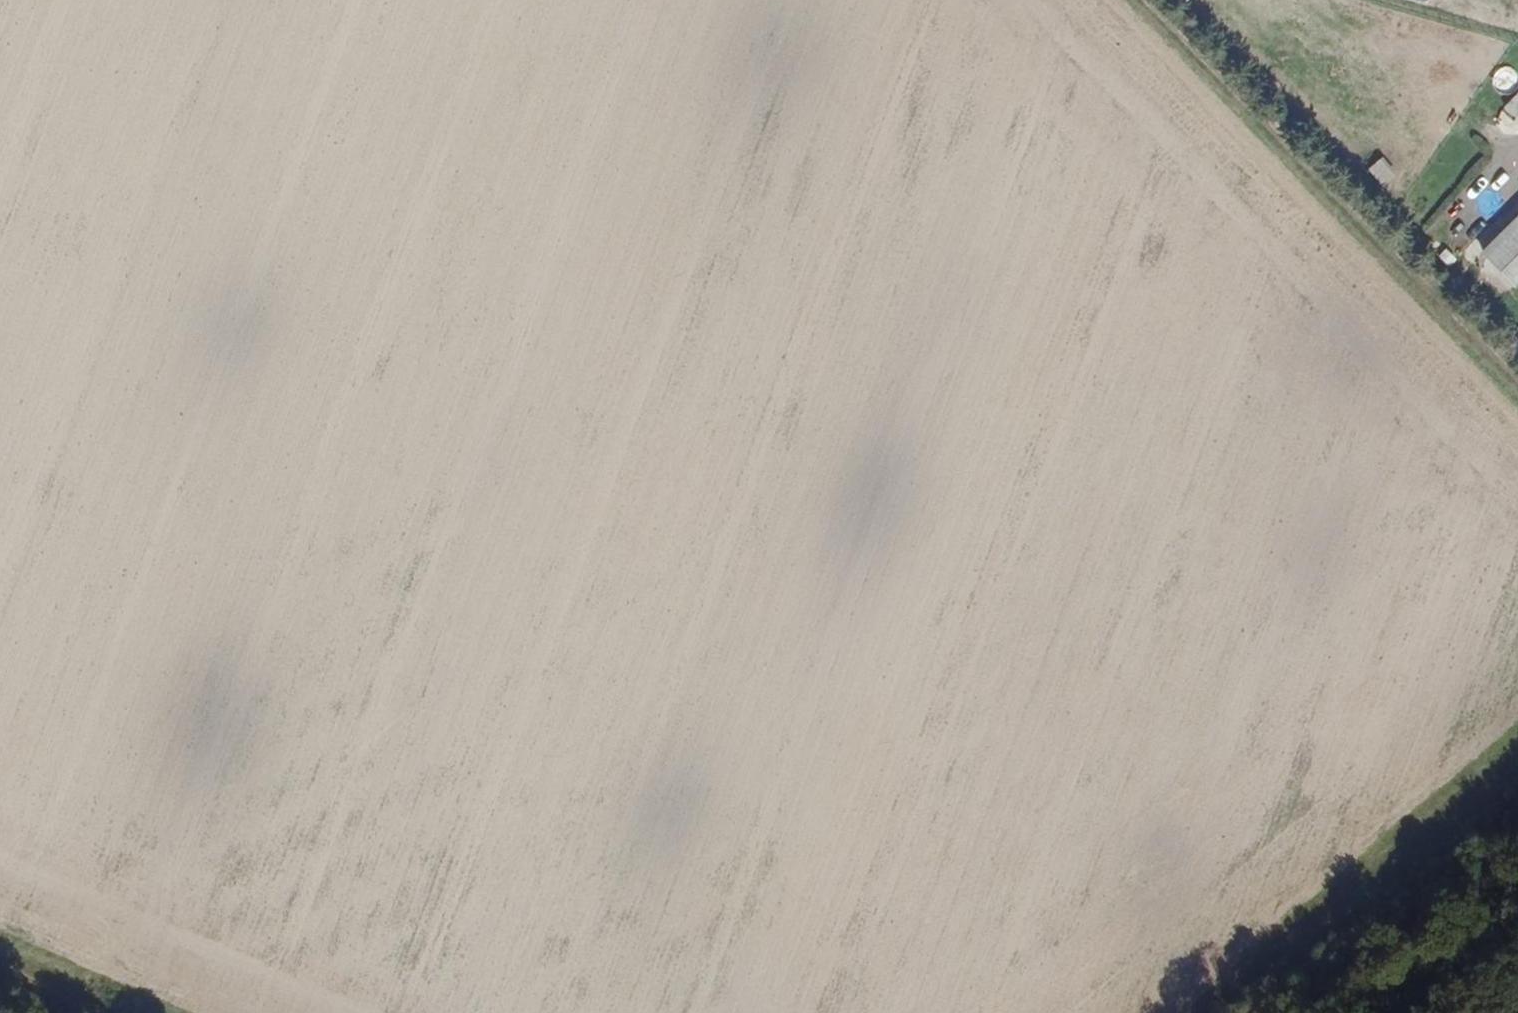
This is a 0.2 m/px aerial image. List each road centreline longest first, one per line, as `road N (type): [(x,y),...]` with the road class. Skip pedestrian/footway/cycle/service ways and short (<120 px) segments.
road 1 (track): [(1517,383),(1146,0)]

